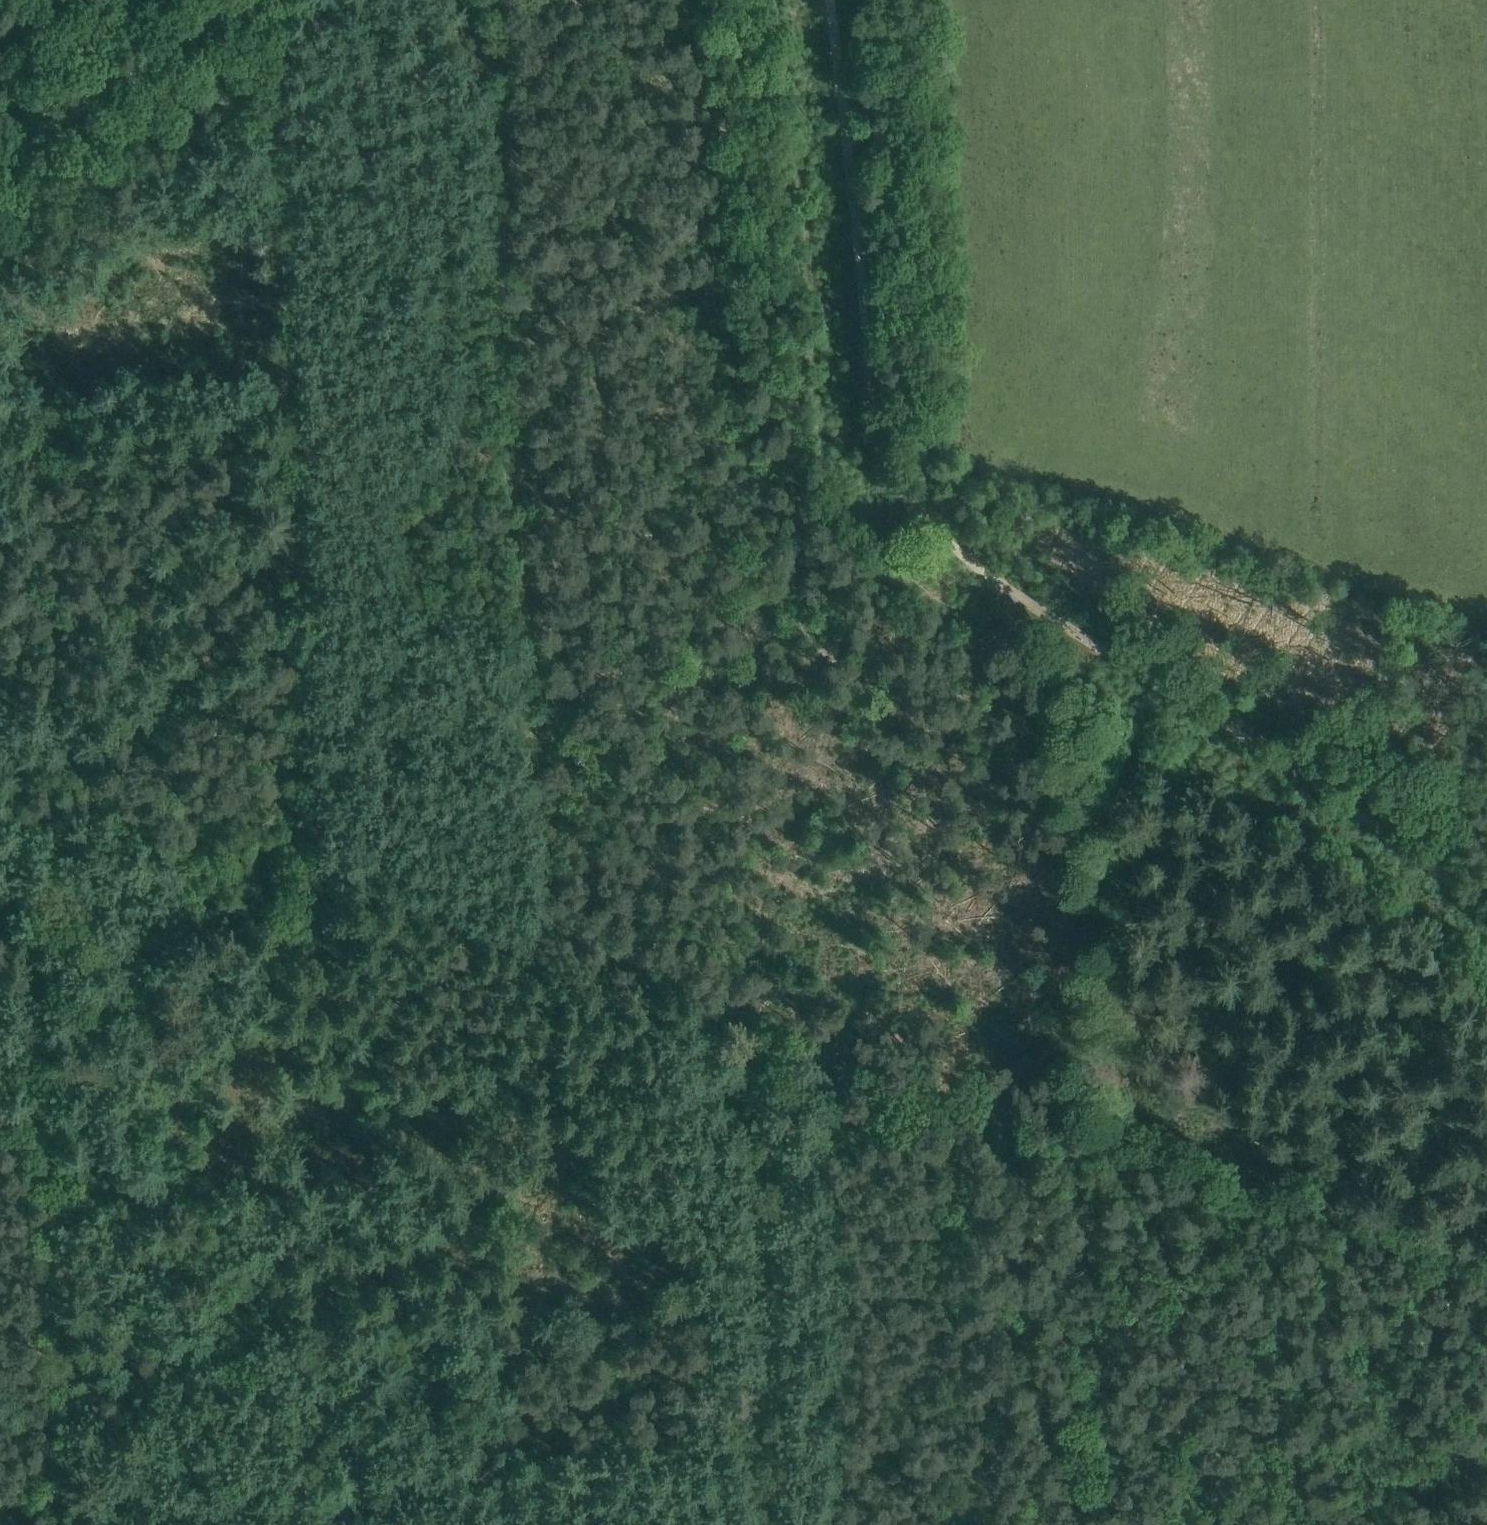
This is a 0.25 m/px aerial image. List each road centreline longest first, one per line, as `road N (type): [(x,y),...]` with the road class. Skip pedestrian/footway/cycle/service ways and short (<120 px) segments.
road 1 (track): [(1486,909),(1274,755),(1013,593),(913,504),(883,462),(872,408),(869,324),(830,0)]
road 2 (track): [(0,158),(232,0)]

